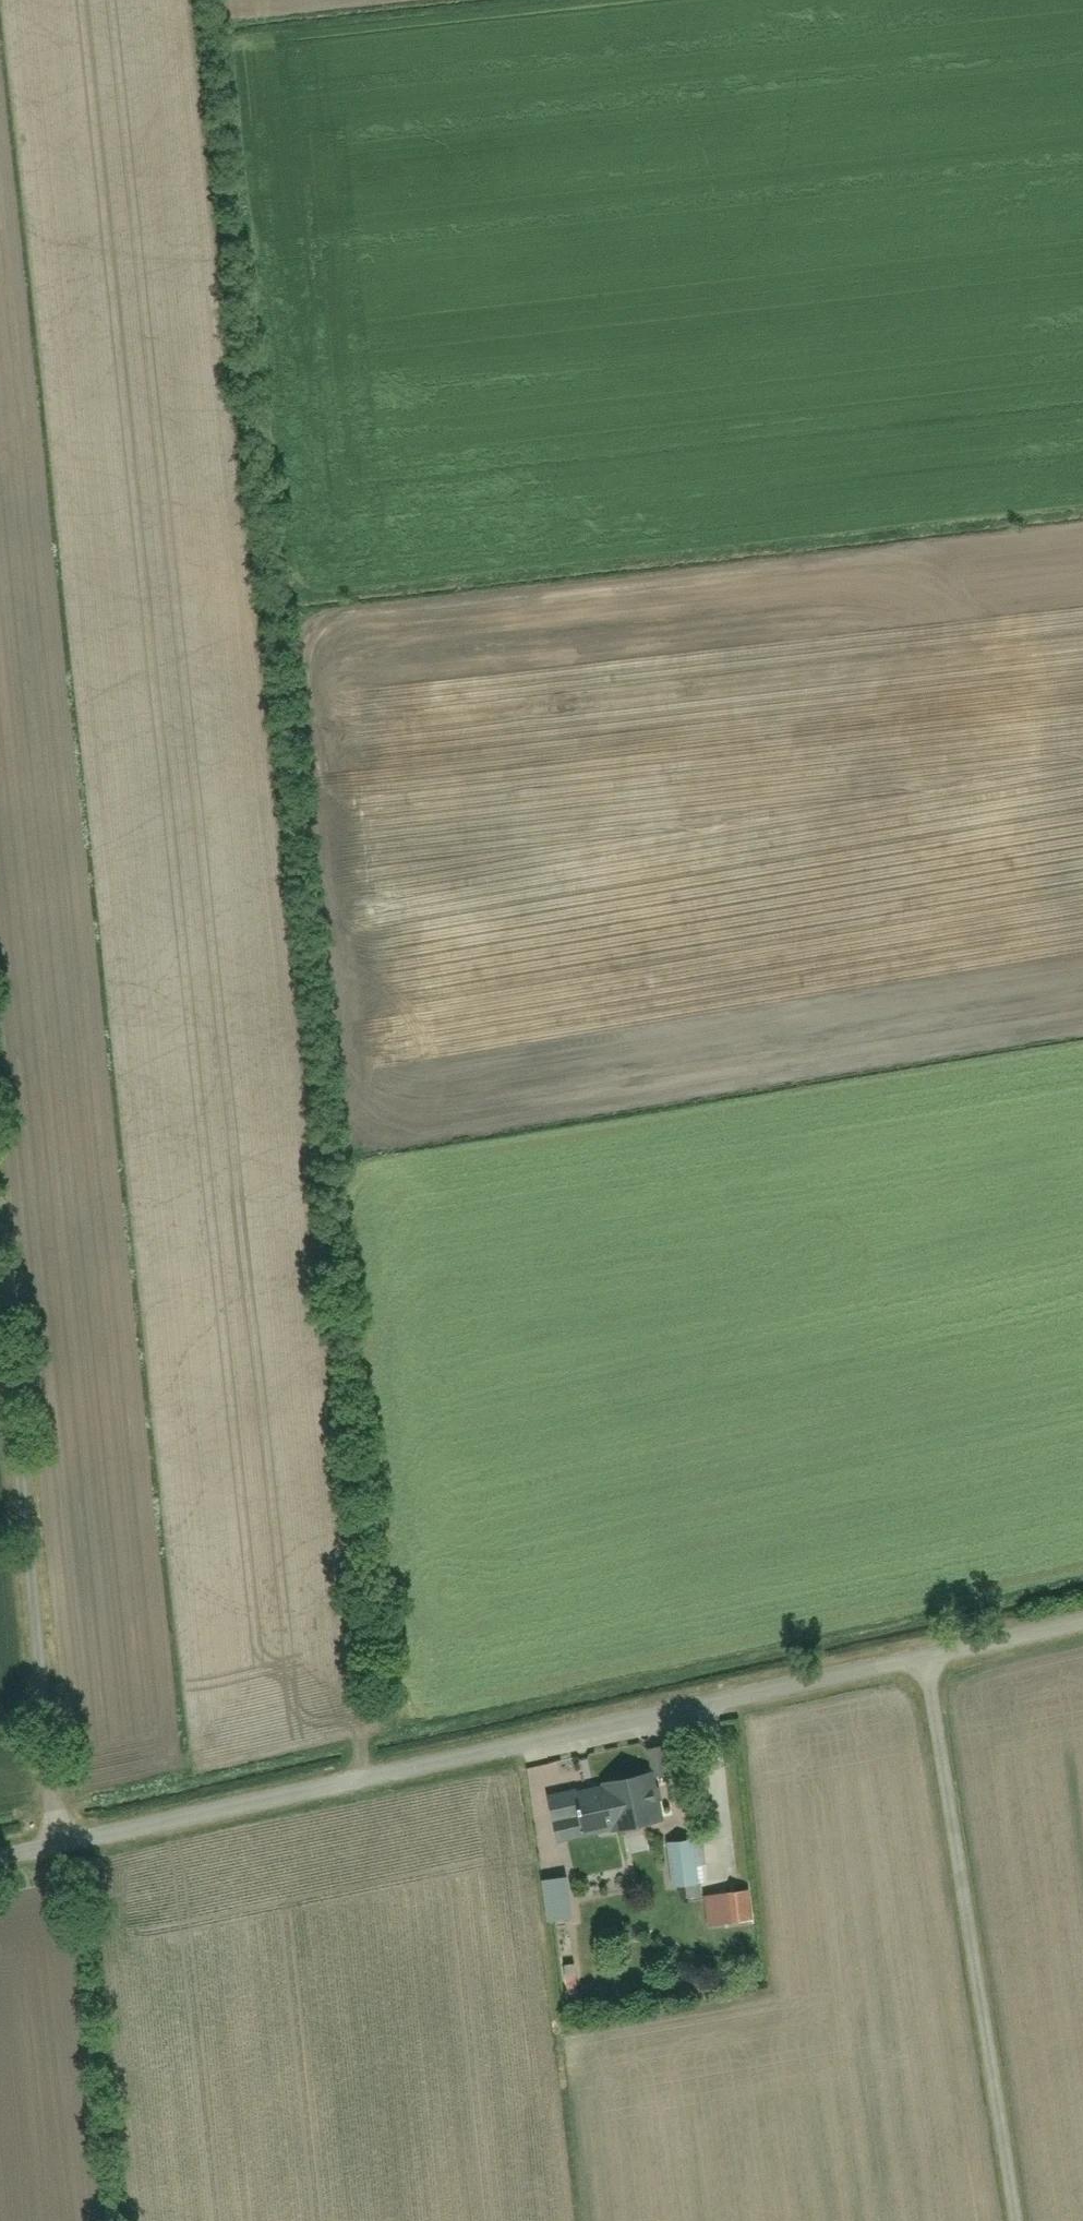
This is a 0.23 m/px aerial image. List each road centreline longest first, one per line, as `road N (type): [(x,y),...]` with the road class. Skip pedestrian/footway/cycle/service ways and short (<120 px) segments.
road 1 (unclassified): [(0,1857),(1082,1622)]

